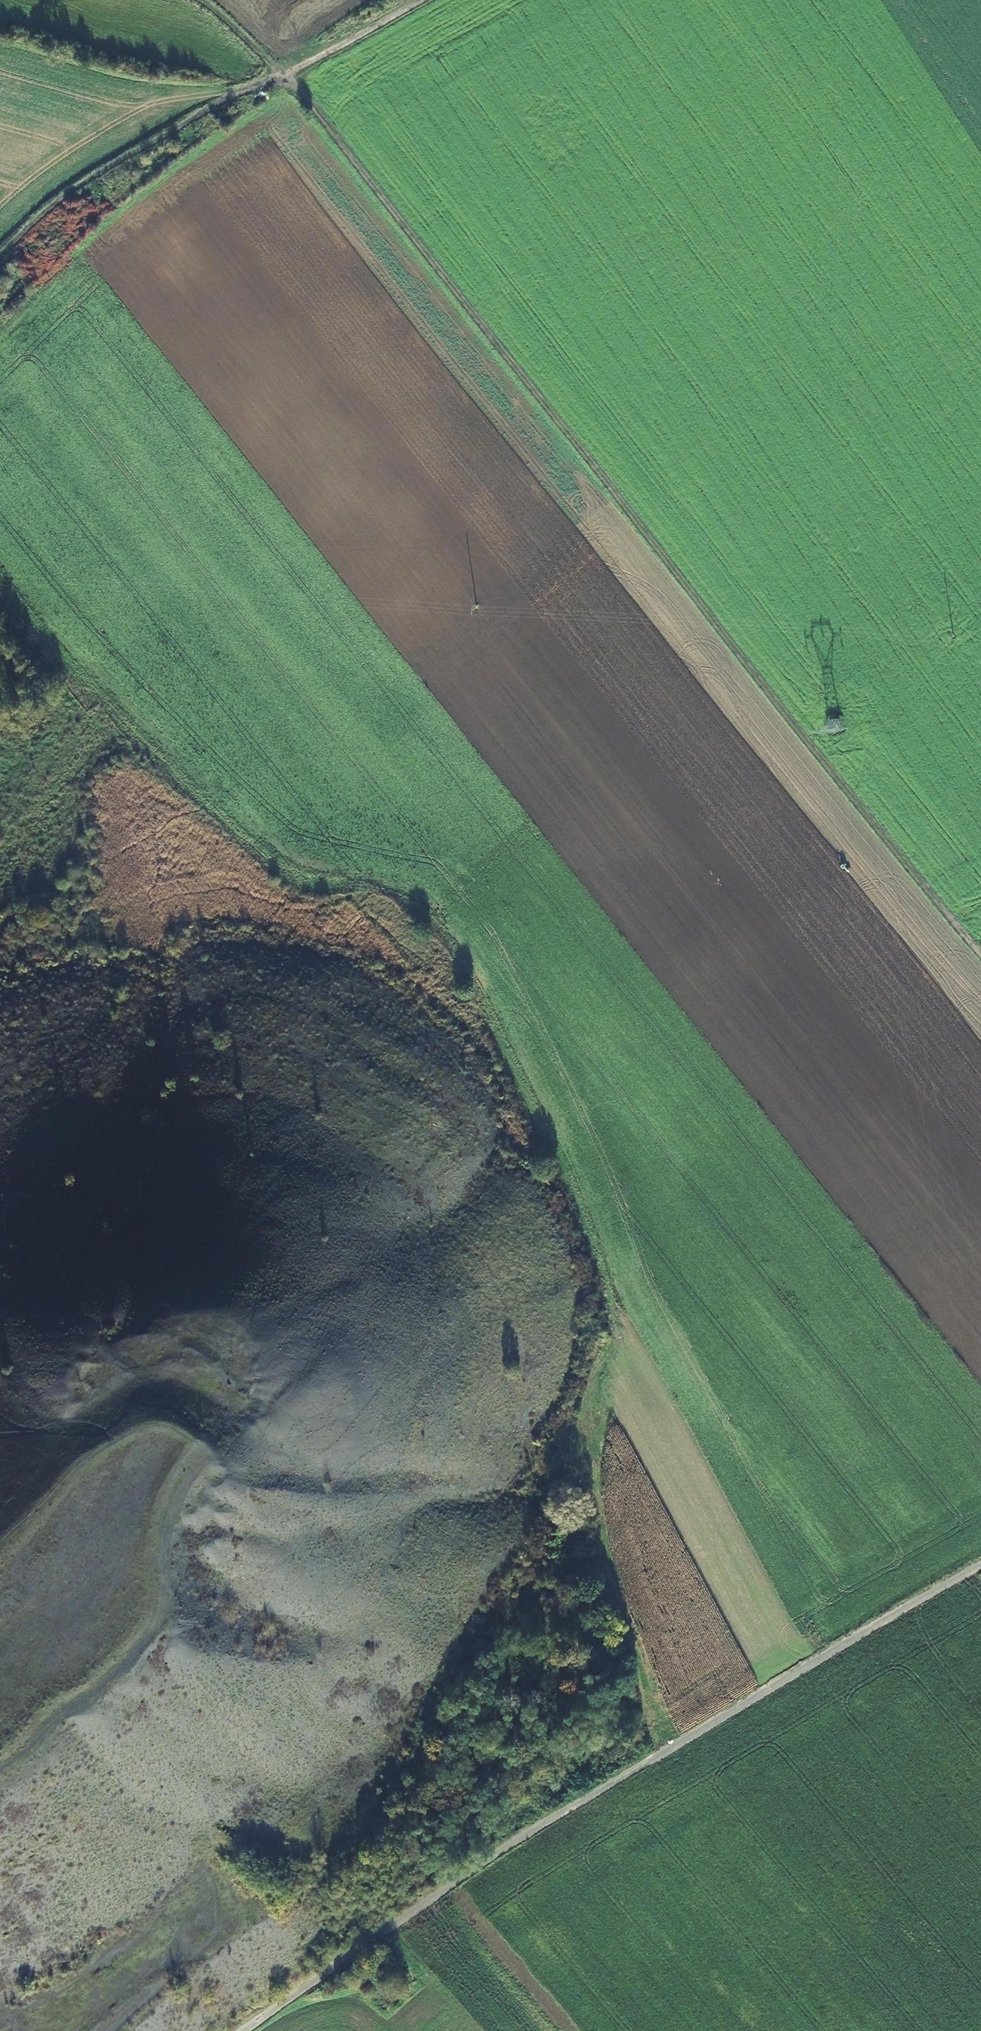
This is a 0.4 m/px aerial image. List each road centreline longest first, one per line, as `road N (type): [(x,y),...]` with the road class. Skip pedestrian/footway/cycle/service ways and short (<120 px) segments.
road 1 (track): [(281,76),(320,113),(876,829),(980,953)]
road 2 (track): [(980,1565),(536,1828),(254,2030)]
road 3 (track): [(0,256),(85,179),(232,93),(281,76)]
road 4 (track): [(419,0),(281,76)]

